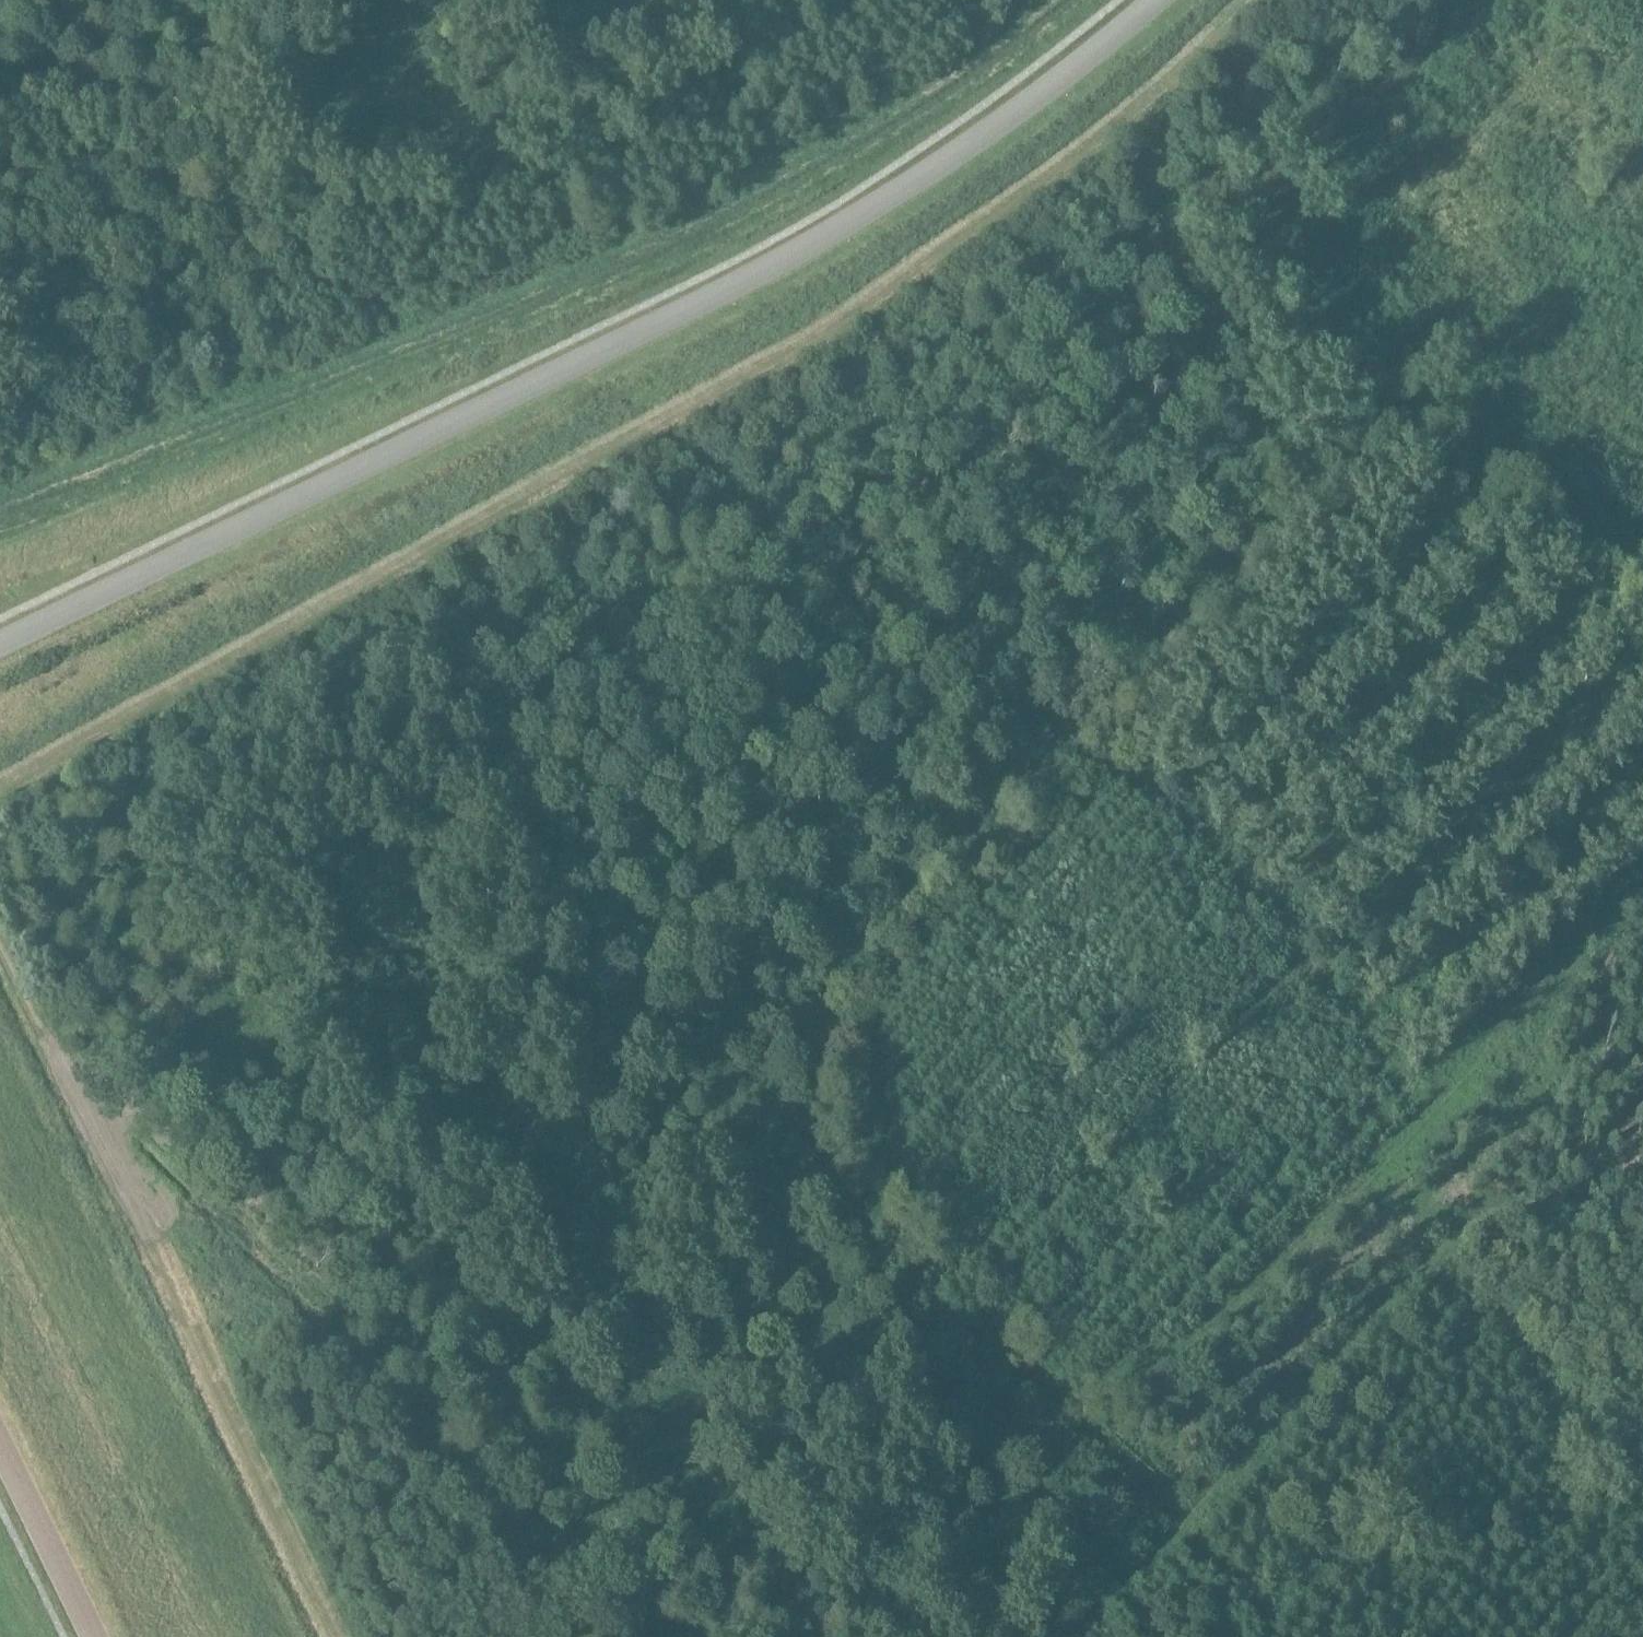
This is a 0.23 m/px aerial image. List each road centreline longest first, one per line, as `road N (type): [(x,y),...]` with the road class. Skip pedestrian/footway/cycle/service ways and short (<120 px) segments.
road 1 (tertiary): [(0,644),(737,287),(1034,103),(1156,0)]
road 2 (tertiary): [(98,1636),(0,1440)]

